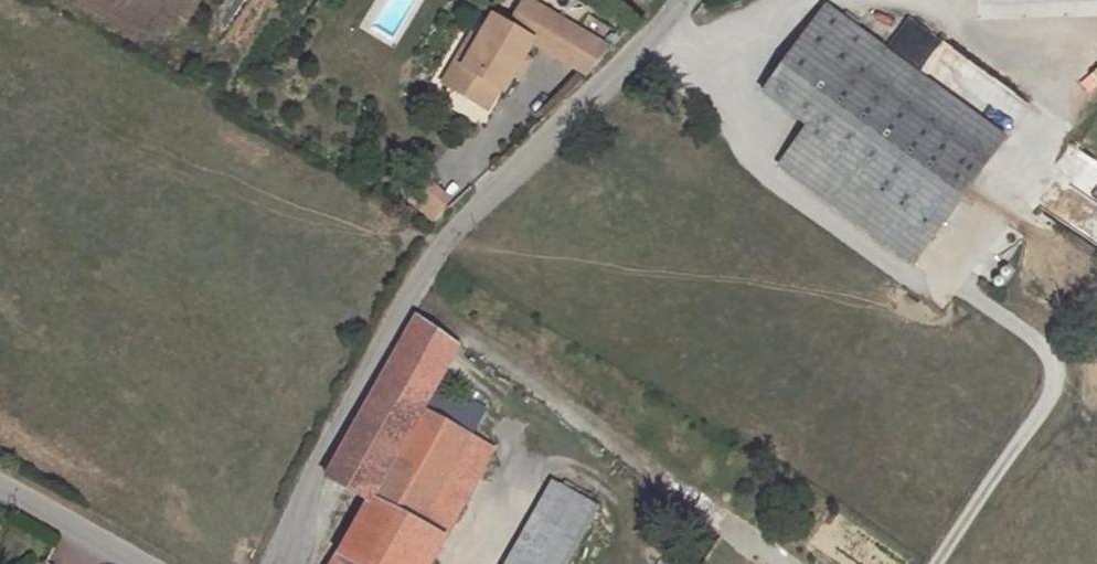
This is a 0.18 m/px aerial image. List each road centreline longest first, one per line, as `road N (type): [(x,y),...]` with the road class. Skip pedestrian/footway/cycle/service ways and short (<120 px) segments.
road 1 (unclassified): [(674,0),(429,253),(265,563)]
road 2 (residential): [(128,563),(0,497)]

